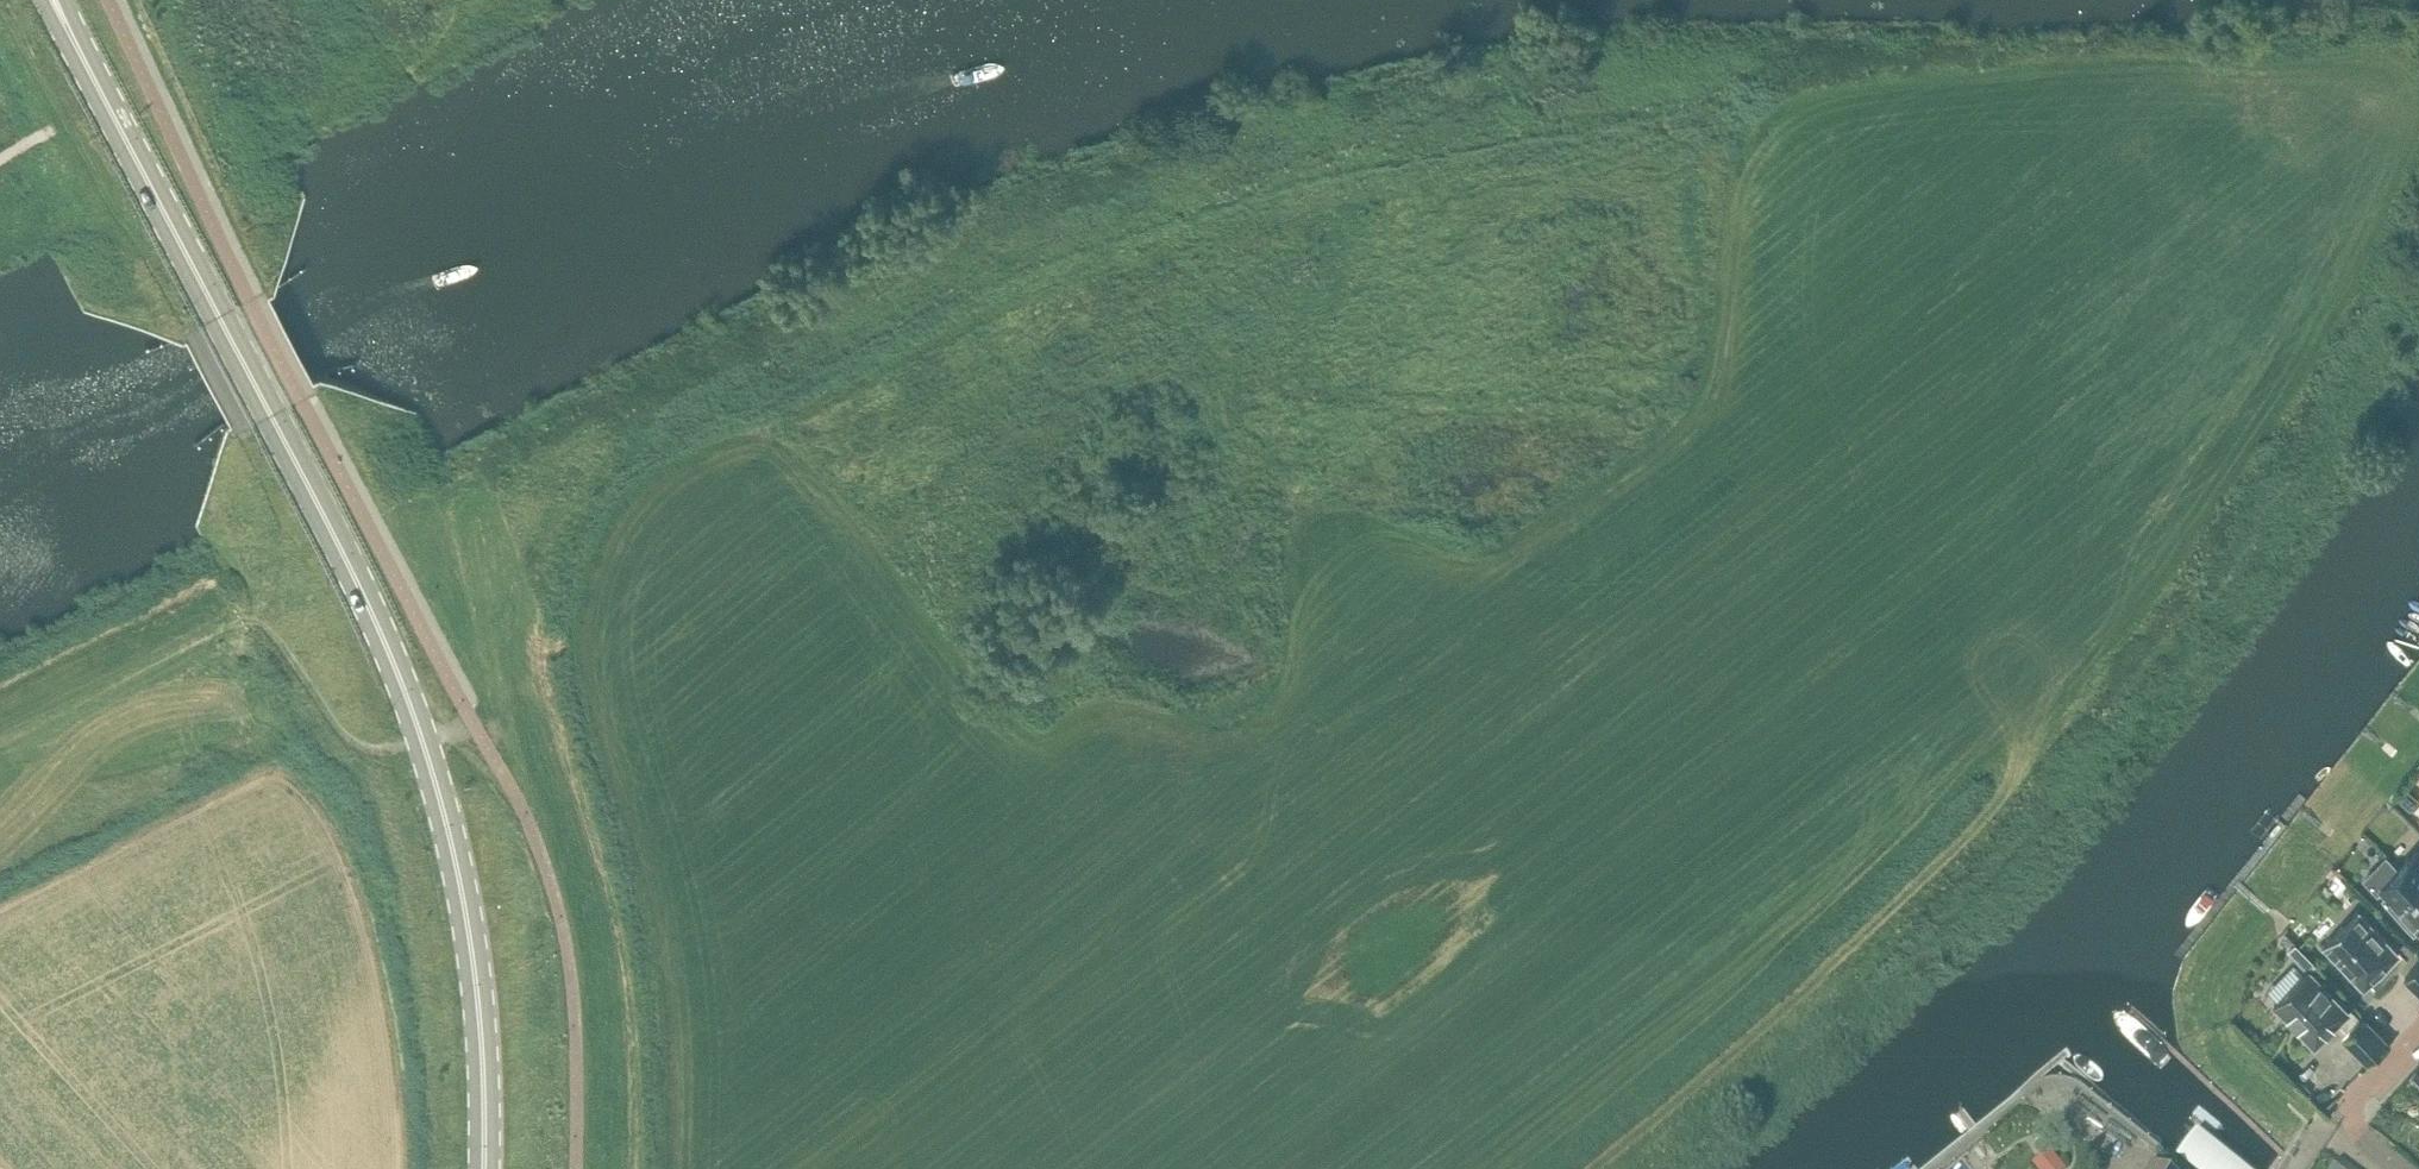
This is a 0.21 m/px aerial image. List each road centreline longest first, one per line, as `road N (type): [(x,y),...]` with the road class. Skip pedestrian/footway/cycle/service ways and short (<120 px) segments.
road 1 (tertiary): [(77,46),(392,655),(423,738),(479,994),(485,1168)]
road 2 (track): [(0,734),(249,609),(287,643),(338,715),(371,738),(423,738),(478,724)]
road 3 (residential): [(2401,1168),(2355,1129),(2354,1103),(2418,1033)]

